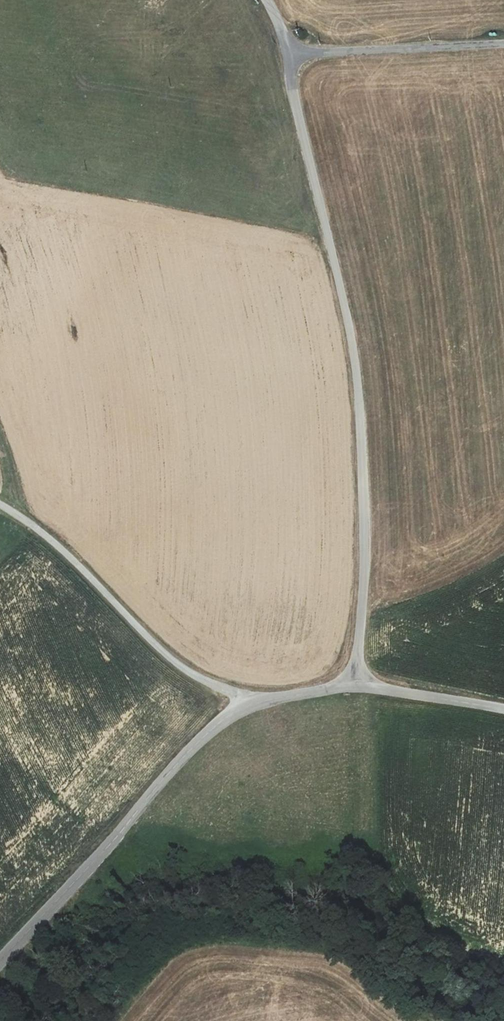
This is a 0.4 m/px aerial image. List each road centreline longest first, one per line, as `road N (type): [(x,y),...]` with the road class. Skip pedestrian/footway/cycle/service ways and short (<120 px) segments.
road 1 (unclassified): [(357,685),(367,491),(352,321),(288,48)]
road 2 (unclassified): [(0,961),(203,738),(253,703)]
road 3 (unclassified): [(253,703),(180,666),(47,536),(0,504)]
road 4 (unclassified): [(503,43),(288,48)]
road 5 (unclassified): [(357,685),(503,709)]

